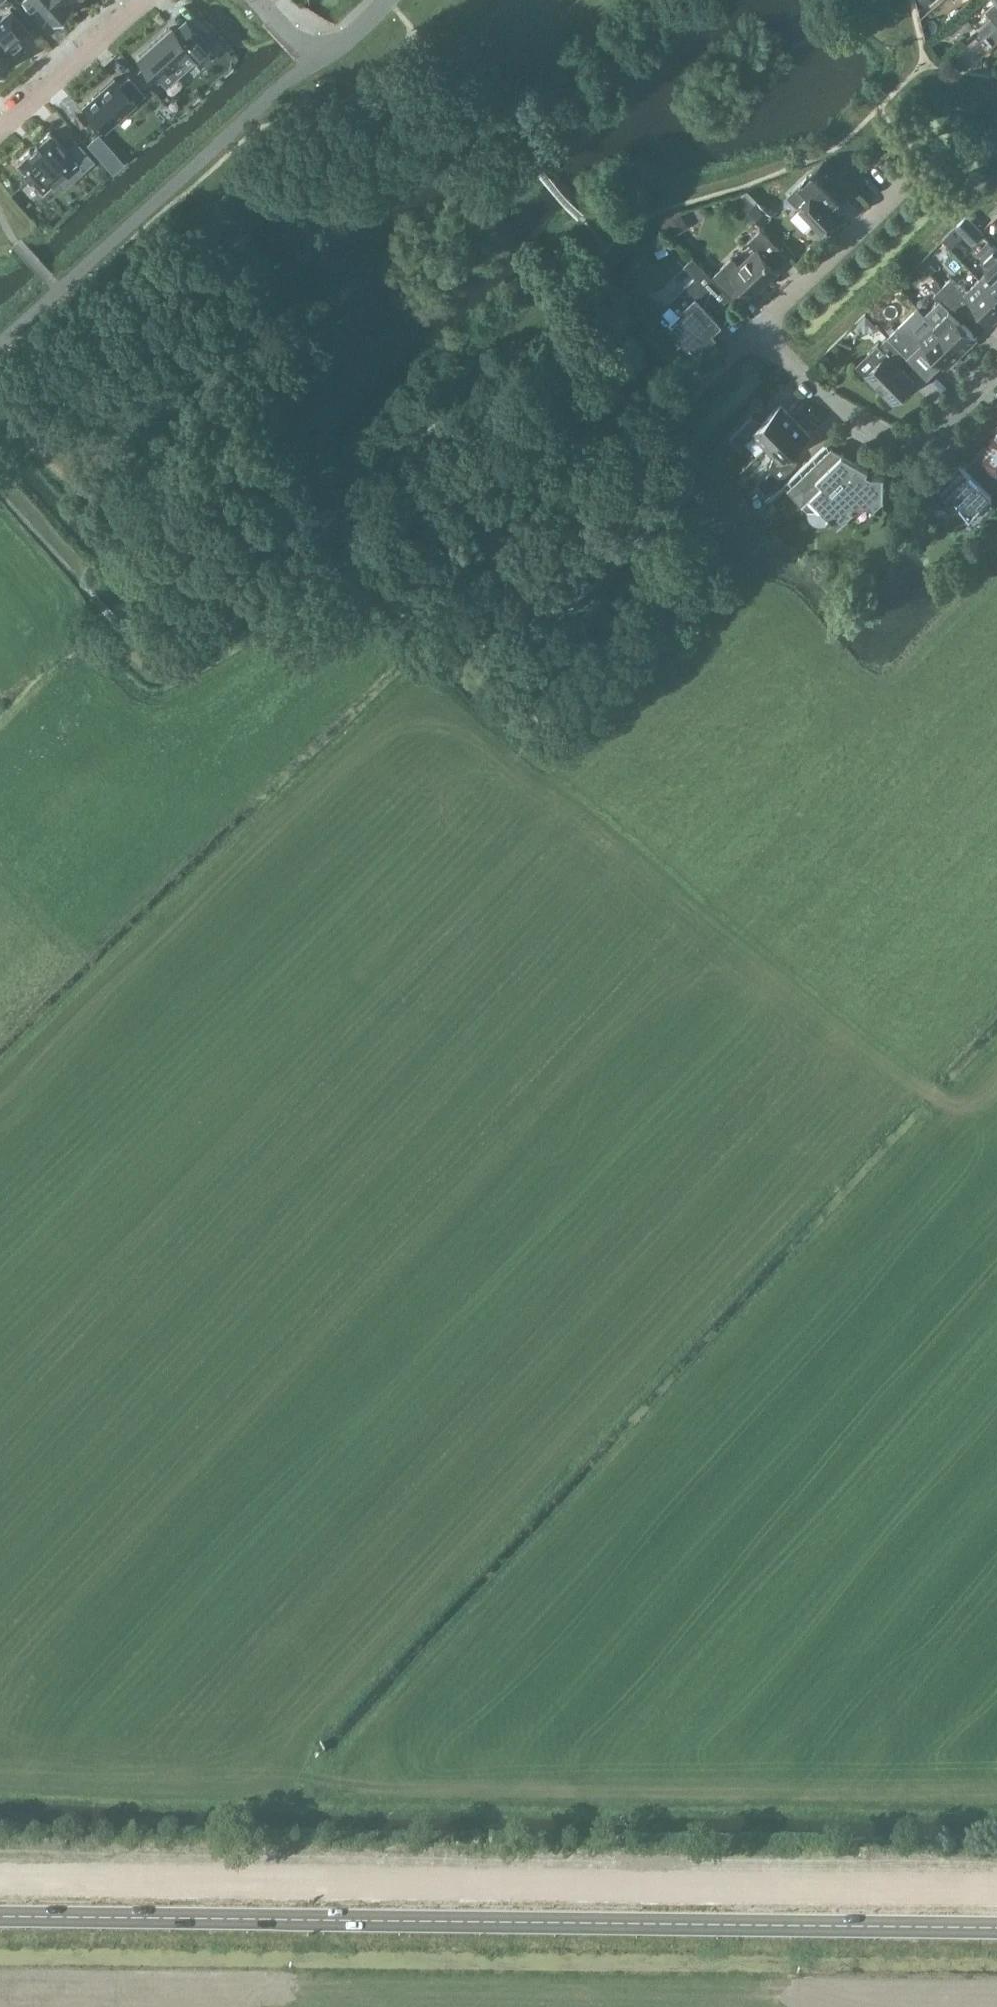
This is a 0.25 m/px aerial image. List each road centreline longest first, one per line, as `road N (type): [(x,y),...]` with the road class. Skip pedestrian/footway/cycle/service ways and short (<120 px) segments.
road 1 (primary): [(996,1890),(0,1879)]
road 2 (unclassified): [(0,342),(275,89),(319,60)]
road 3 (residential): [(996,372),(931,437),(907,440),(817,394),(758,330)]
road 4 (residential): [(758,330),(916,175)]
road 5 (residential): [(144,0),(0,125)]

